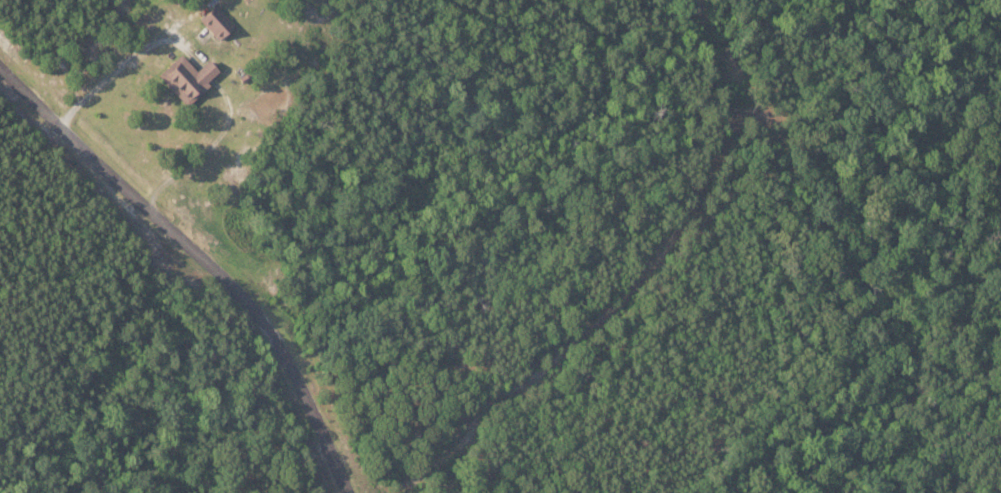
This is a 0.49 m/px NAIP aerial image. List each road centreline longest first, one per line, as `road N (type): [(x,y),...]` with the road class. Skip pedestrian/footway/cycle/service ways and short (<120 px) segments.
road 1 (residential): [(350,492),(287,361),(204,255),(0,69)]

